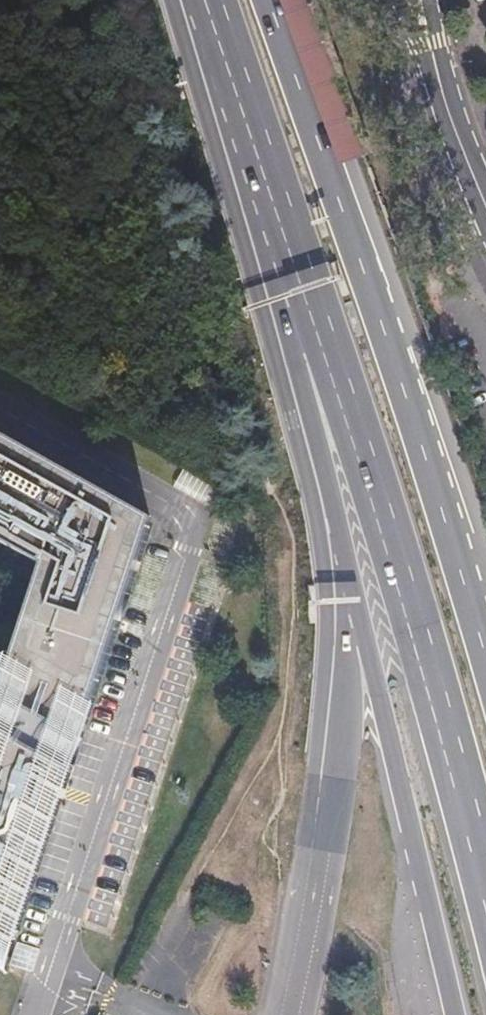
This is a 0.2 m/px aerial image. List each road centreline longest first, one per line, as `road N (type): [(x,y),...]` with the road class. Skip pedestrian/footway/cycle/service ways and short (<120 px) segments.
road 1 (trunk): [(485,650),(280,0)]
road 2 (trunk): [(306,304),(388,516),(485,879)]
road 3 (trunk): [(364,651),(451,1014)]
road 4 (track): [(315,520),(307,494),(291,485),(252,481),(0,343)]
road 5 (secondary): [(364,651),(285,1014)]
road 6 (trunk): [(306,304),(298,395),(340,529),(364,651)]
road 7 (trunk): [(211,0),(306,304)]
road 8 (tertiary): [(427,45),(485,203)]

